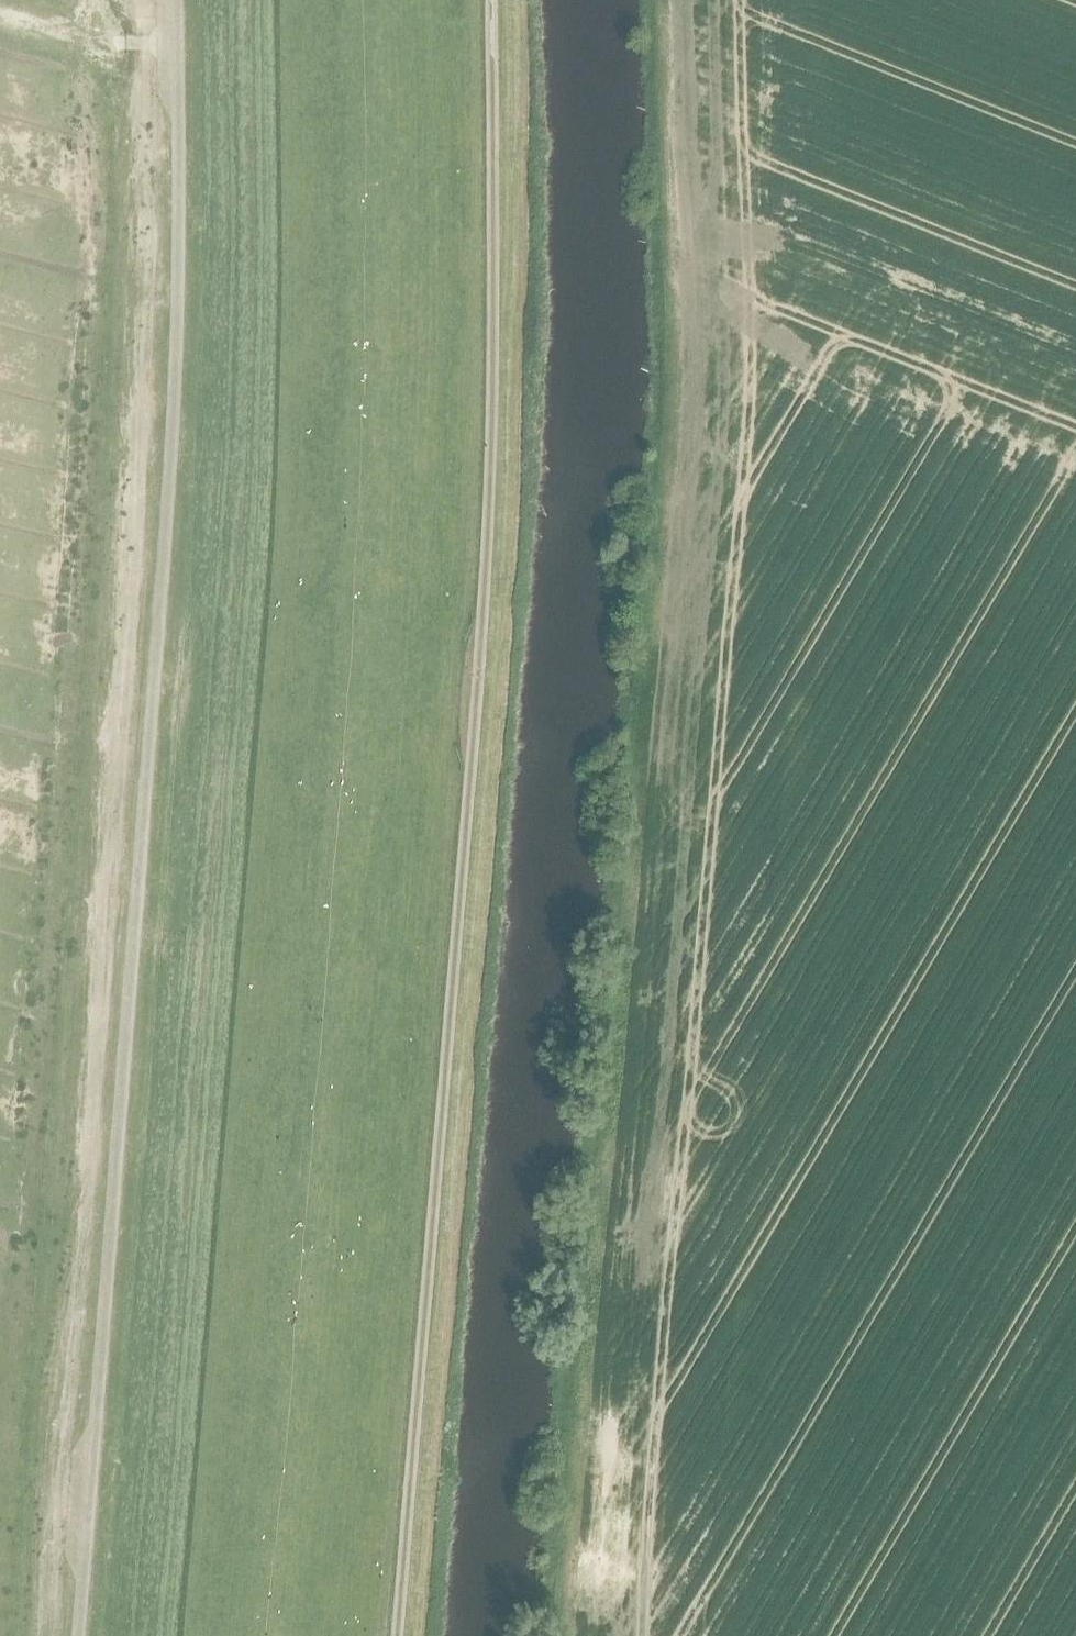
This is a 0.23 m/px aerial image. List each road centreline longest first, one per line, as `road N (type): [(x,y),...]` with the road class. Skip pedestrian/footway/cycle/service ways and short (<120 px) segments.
road 1 (track): [(79,1635),(173,443),(178,0)]
road 2 (track): [(492,0),(487,564),(398,1635)]

